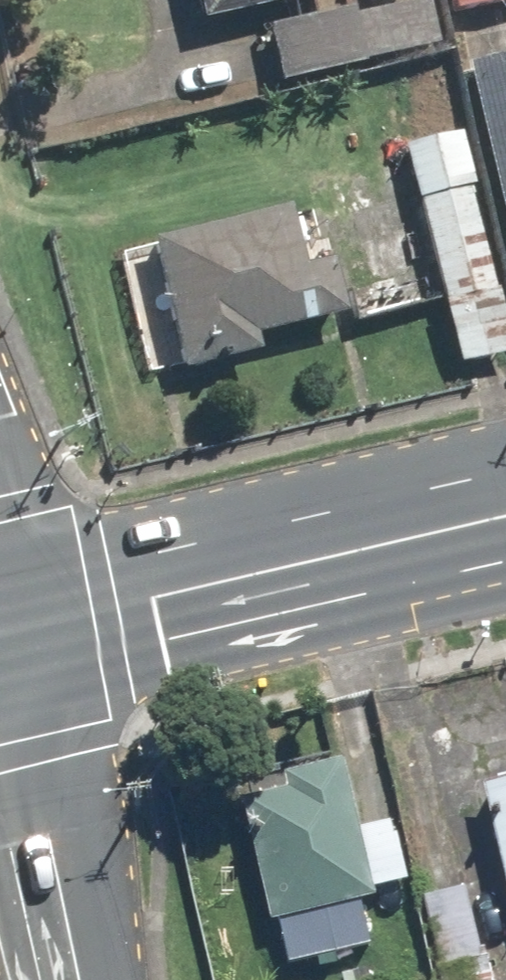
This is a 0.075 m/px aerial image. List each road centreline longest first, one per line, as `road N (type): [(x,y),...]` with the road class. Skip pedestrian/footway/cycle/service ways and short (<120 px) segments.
road 1 (primary): [(0,624),(505,506)]
road 2 (tertiary): [(75,979),(0,652)]

